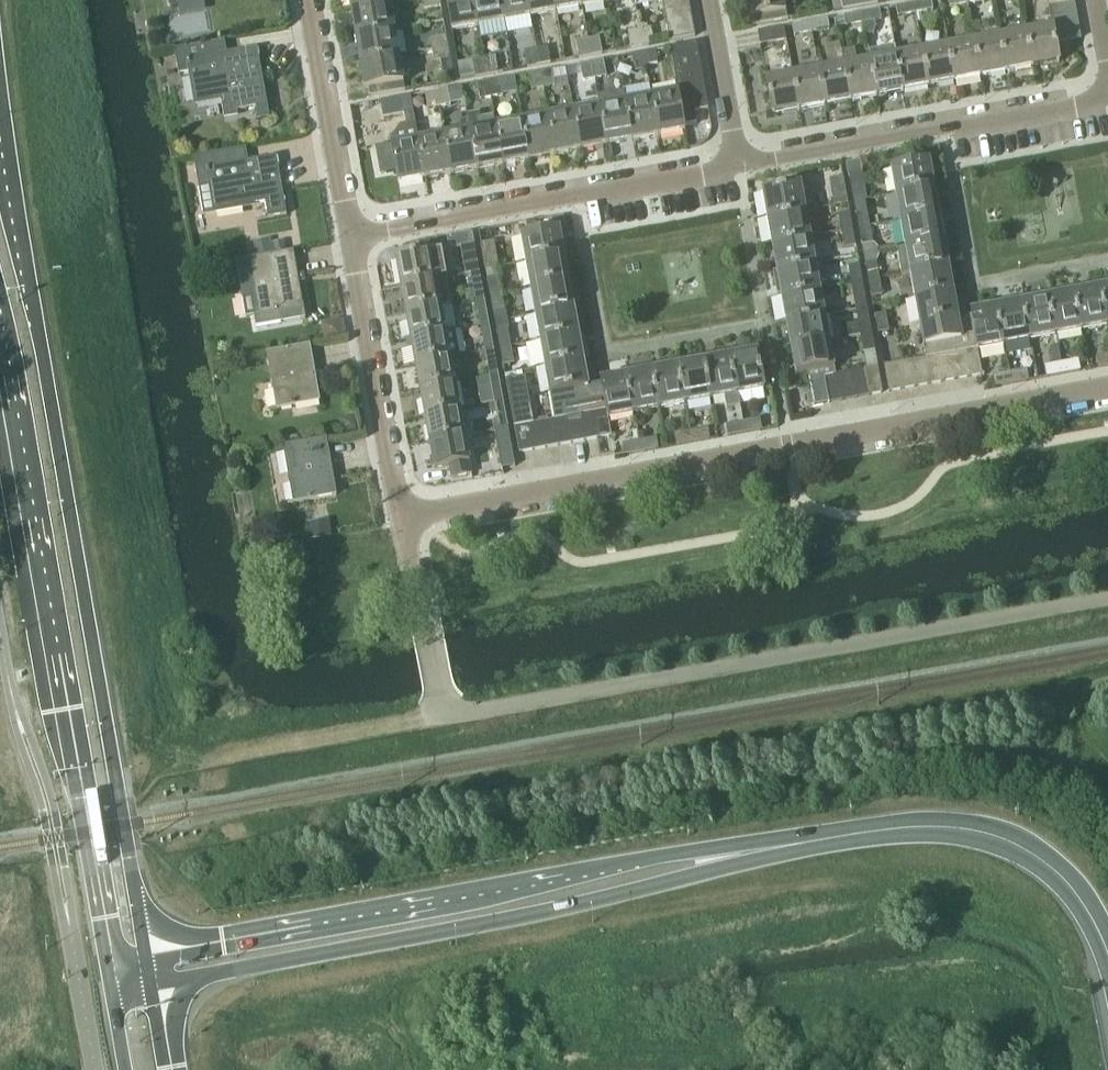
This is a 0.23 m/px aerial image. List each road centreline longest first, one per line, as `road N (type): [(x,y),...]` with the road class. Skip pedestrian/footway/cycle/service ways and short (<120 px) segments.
road 1 (secondary): [(146,956),(0,91)]
road 2 (residential): [(404,517),(1107,386)]
road 3 (unclassified): [(443,716),(1107,596)]
road 4 (trunk): [(804,843),(721,847),(146,956)]
road 5 (trunk): [(155,987),(512,919),(804,843)]
road 6 (secondary): [(0,338),(114,974)]
road 7 (residential): [(350,234),(740,161)]
road 8 (residential): [(740,161),(1107,98)]
road 9 (trunk): [(1107,952),(1061,874),(1026,845),(982,830),(918,824),(804,843)]
road 10 (residential): [(404,517),(350,234)]
road 11 (residential): [(350,234),(303,0)]
road 12 (residential): [(740,161),(711,0)]

